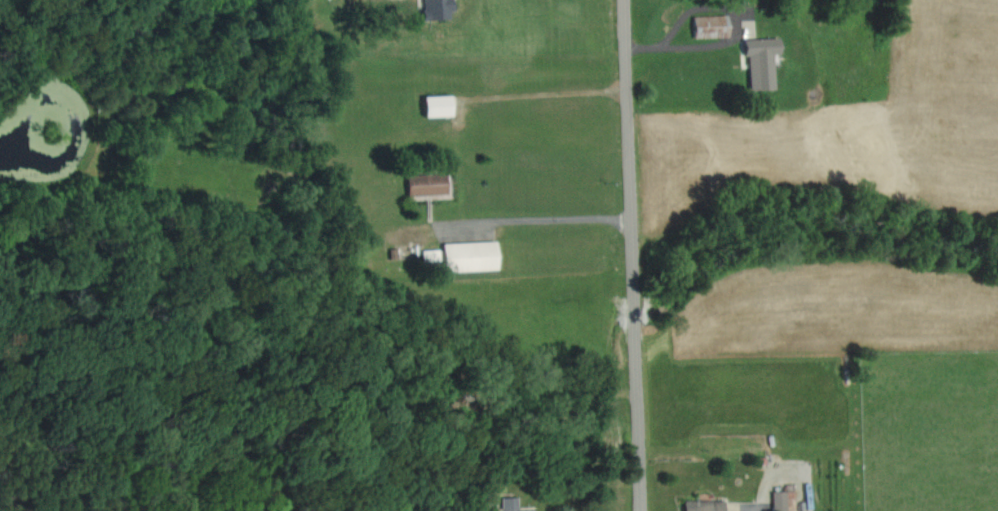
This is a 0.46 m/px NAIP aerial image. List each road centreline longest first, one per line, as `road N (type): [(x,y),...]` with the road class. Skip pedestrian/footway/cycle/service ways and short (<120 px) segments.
road 1 (residential): [(637,510),(626,0)]

